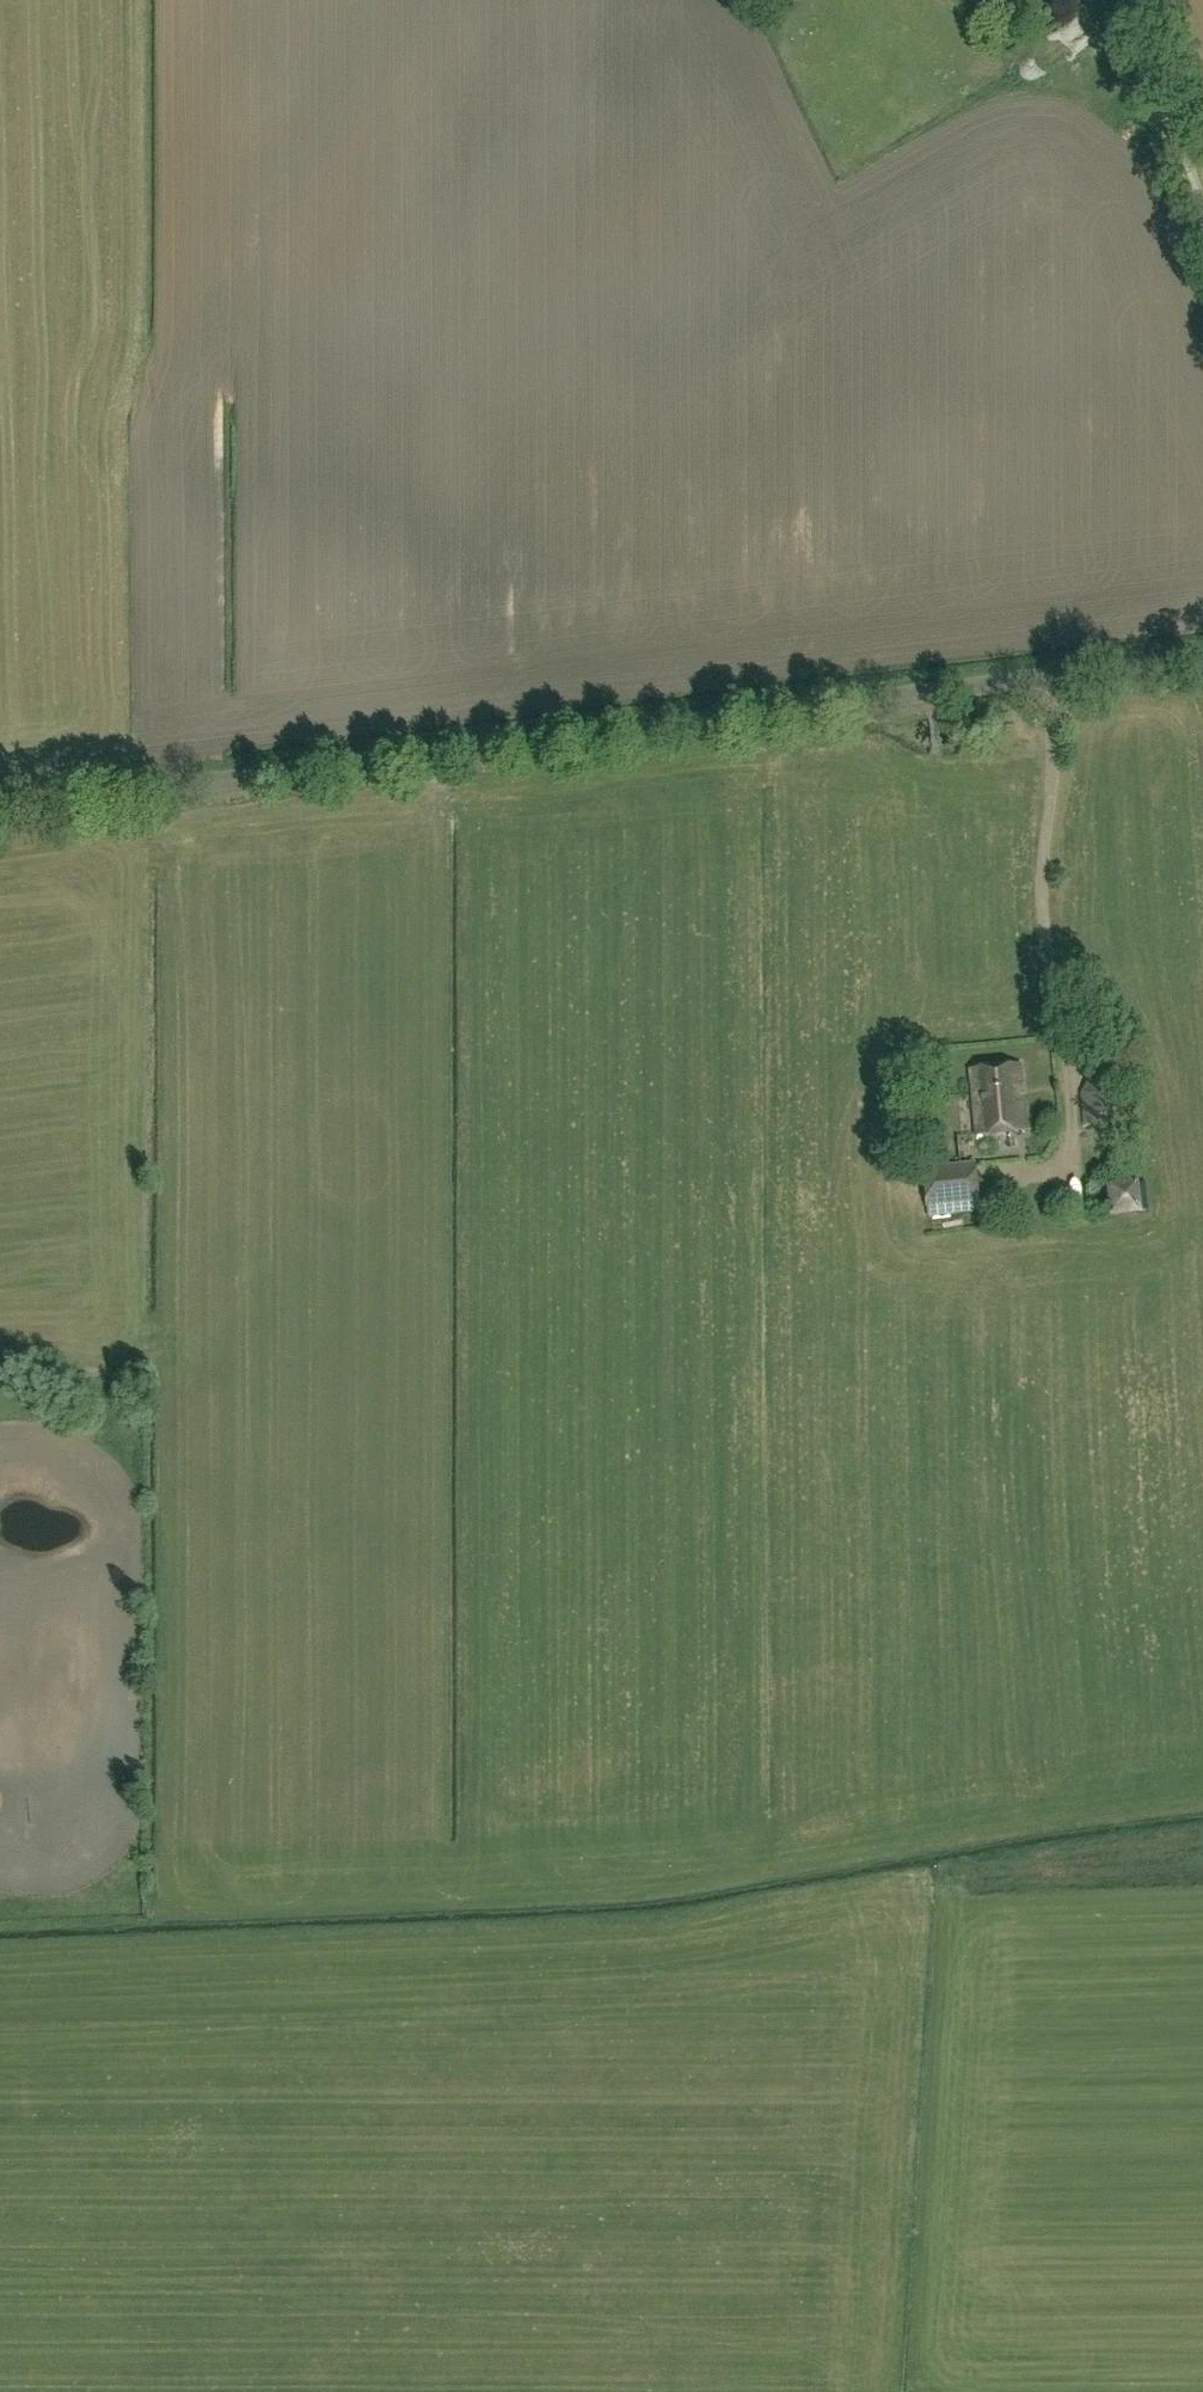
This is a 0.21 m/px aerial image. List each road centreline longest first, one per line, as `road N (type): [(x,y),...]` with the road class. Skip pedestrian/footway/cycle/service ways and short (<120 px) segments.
road 1 (unclassified): [(0,810),(1202,658)]

